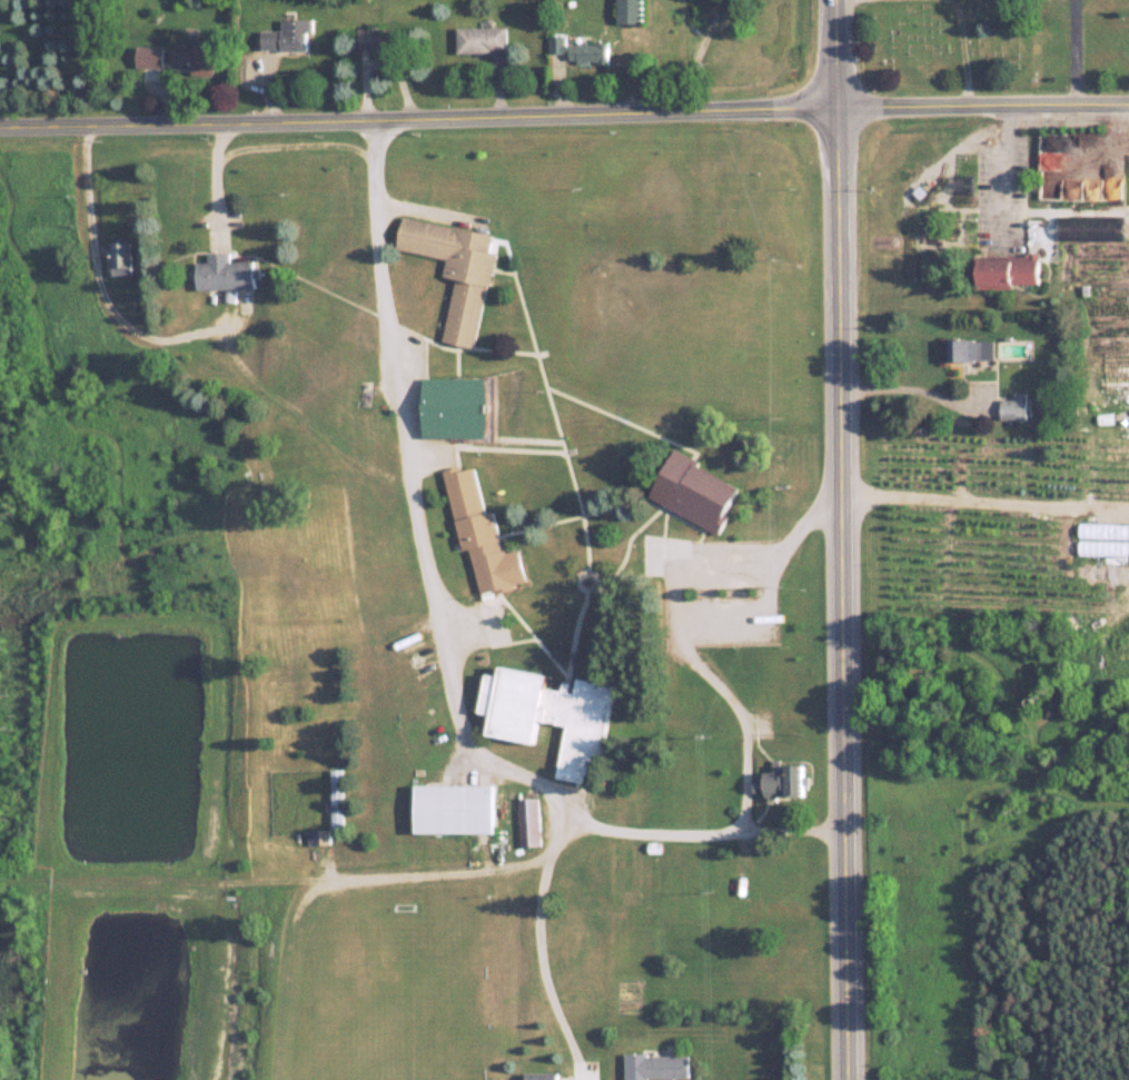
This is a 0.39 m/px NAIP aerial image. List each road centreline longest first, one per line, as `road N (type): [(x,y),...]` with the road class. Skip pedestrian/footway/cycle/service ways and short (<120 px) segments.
road 1 (residential): [(0,128),(830,107),(1128,108)]
road 2 (secondary): [(843,1079),(832,0)]

